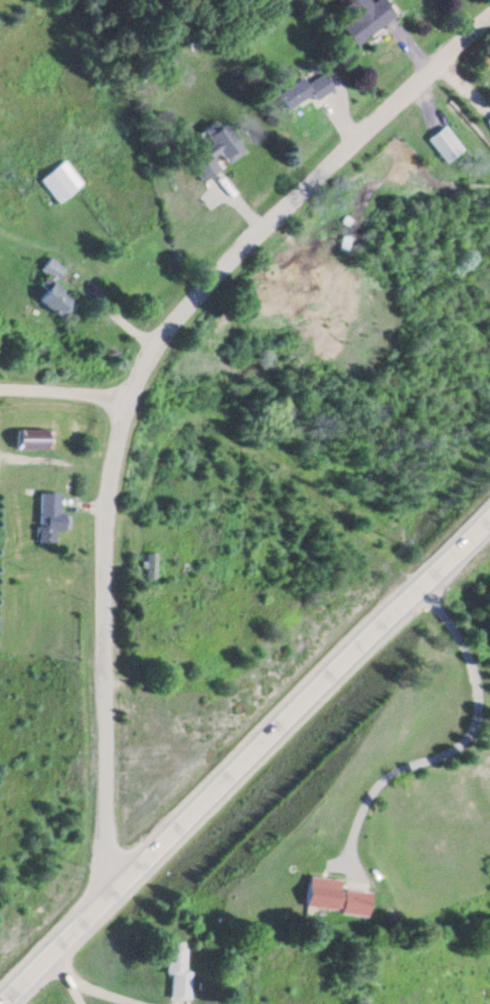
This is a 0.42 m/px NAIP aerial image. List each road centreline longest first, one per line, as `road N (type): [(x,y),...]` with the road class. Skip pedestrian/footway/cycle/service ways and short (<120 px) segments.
road 1 (residential): [(104,901),(105,556),(109,493),(132,402),(165,342),(221,275),(489,14)]
road 2 (primary): [(5,1003),(489,522)]
road 3 (residential): [(132,402),(0,393)]

